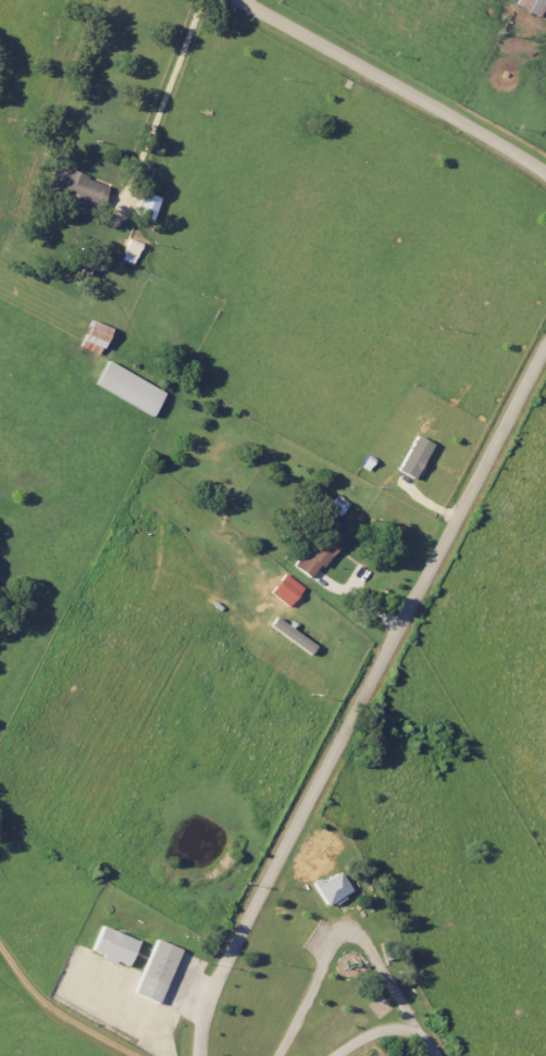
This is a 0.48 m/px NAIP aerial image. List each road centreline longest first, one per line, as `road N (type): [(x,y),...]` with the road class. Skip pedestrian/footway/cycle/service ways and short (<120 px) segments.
road 1 (tertiary): [(202,1055),(214,980),(545,348)]
road 2 (tertiary): [(545,171),(236,0)]

